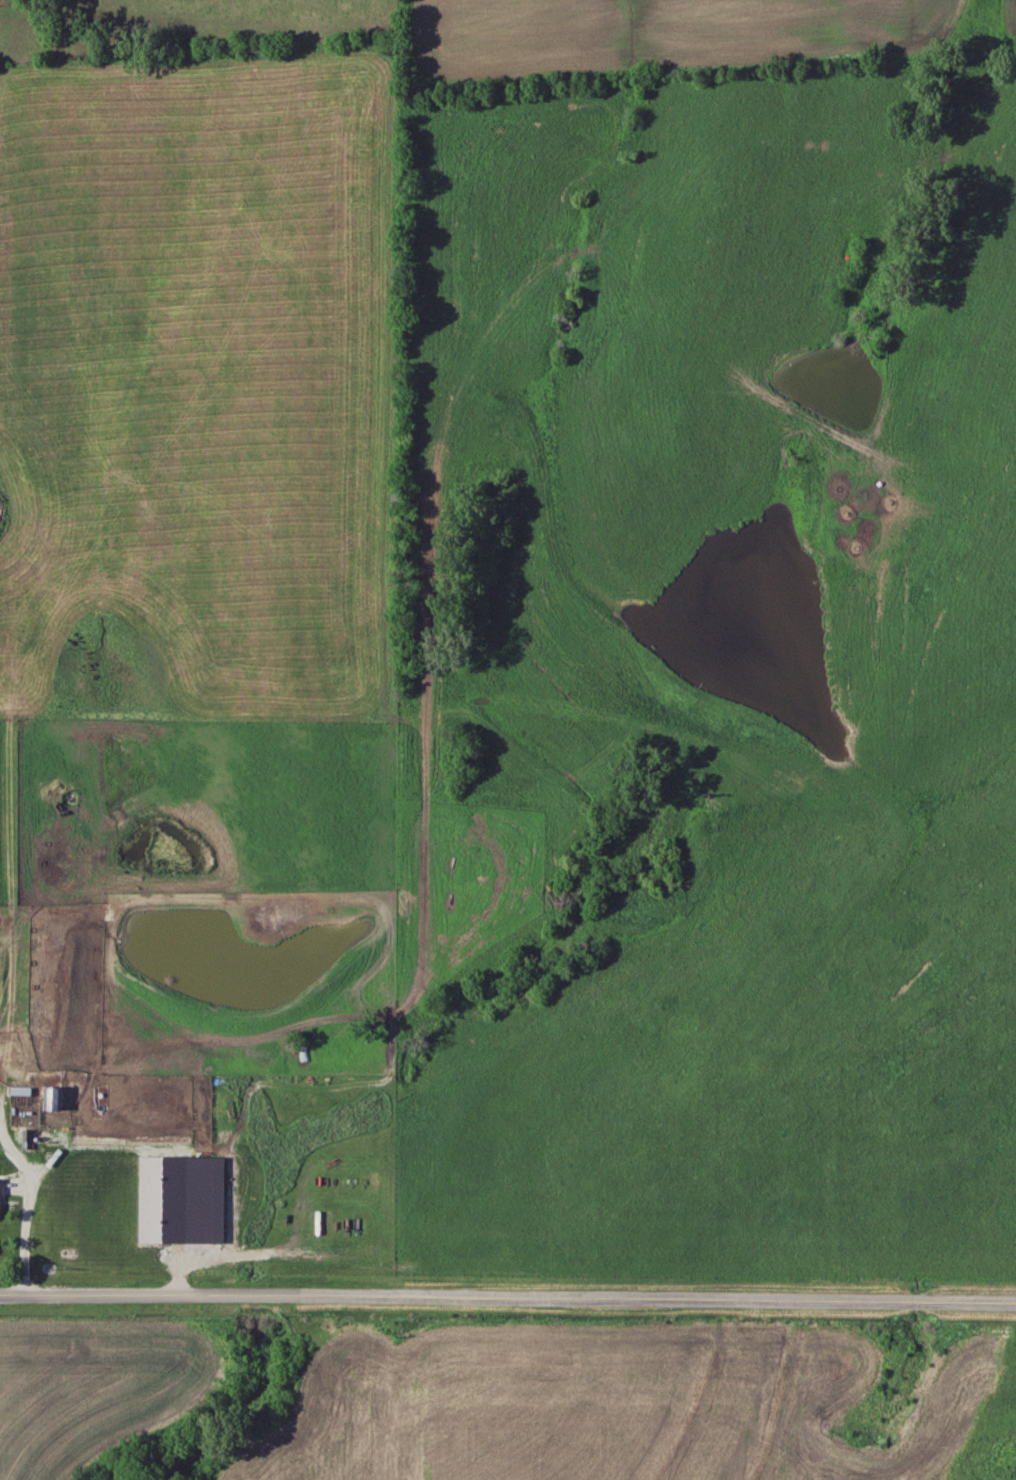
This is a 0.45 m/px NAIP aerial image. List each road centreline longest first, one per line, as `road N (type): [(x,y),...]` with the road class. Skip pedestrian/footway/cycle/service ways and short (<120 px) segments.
road 1 (tertiary): [(1015,1304),(0,1289)]

